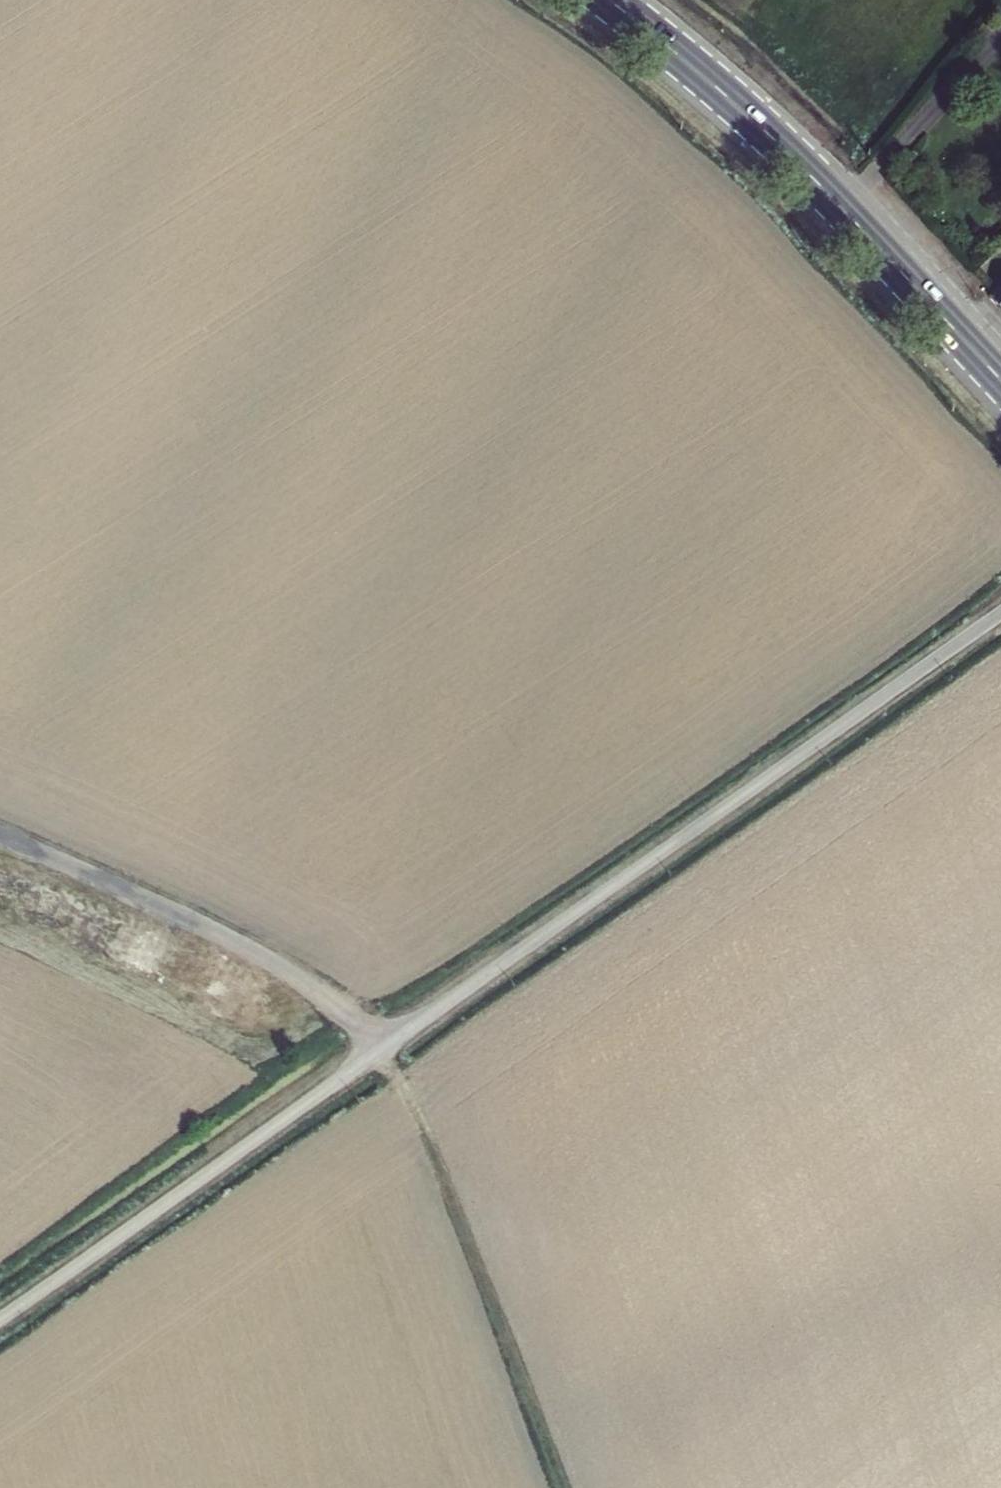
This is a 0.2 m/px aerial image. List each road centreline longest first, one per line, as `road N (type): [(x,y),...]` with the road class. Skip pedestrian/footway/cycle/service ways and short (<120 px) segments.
road 1 (residential): [(1000,612),(0,1316)]
road 2 (primary): [(1000,379),(772,138),(611,0)]

